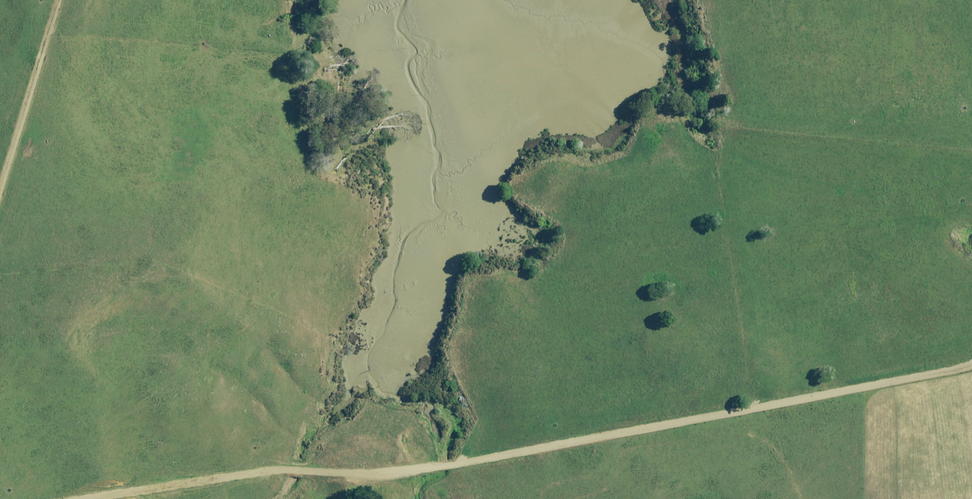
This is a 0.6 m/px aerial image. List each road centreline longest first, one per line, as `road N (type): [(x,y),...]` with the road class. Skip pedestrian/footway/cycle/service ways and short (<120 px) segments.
road 1 (track): [(971,362),(399,467),(290,463),(54,498)]
road 2 (track): [(0,214),(64,0)]

